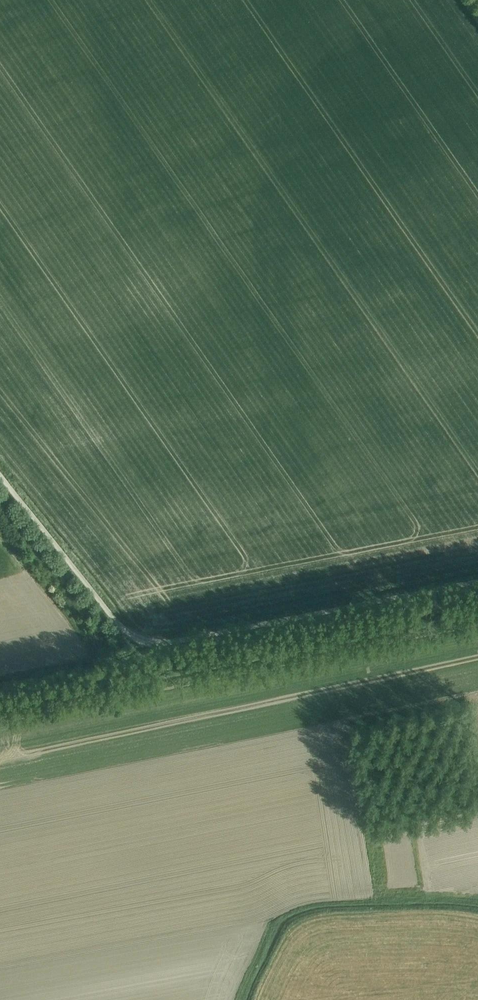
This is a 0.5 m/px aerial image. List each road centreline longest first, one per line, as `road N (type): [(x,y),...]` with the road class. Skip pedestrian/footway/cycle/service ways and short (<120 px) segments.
road 1 (unclassified): [(477,583),(142,644),(0,479)]

